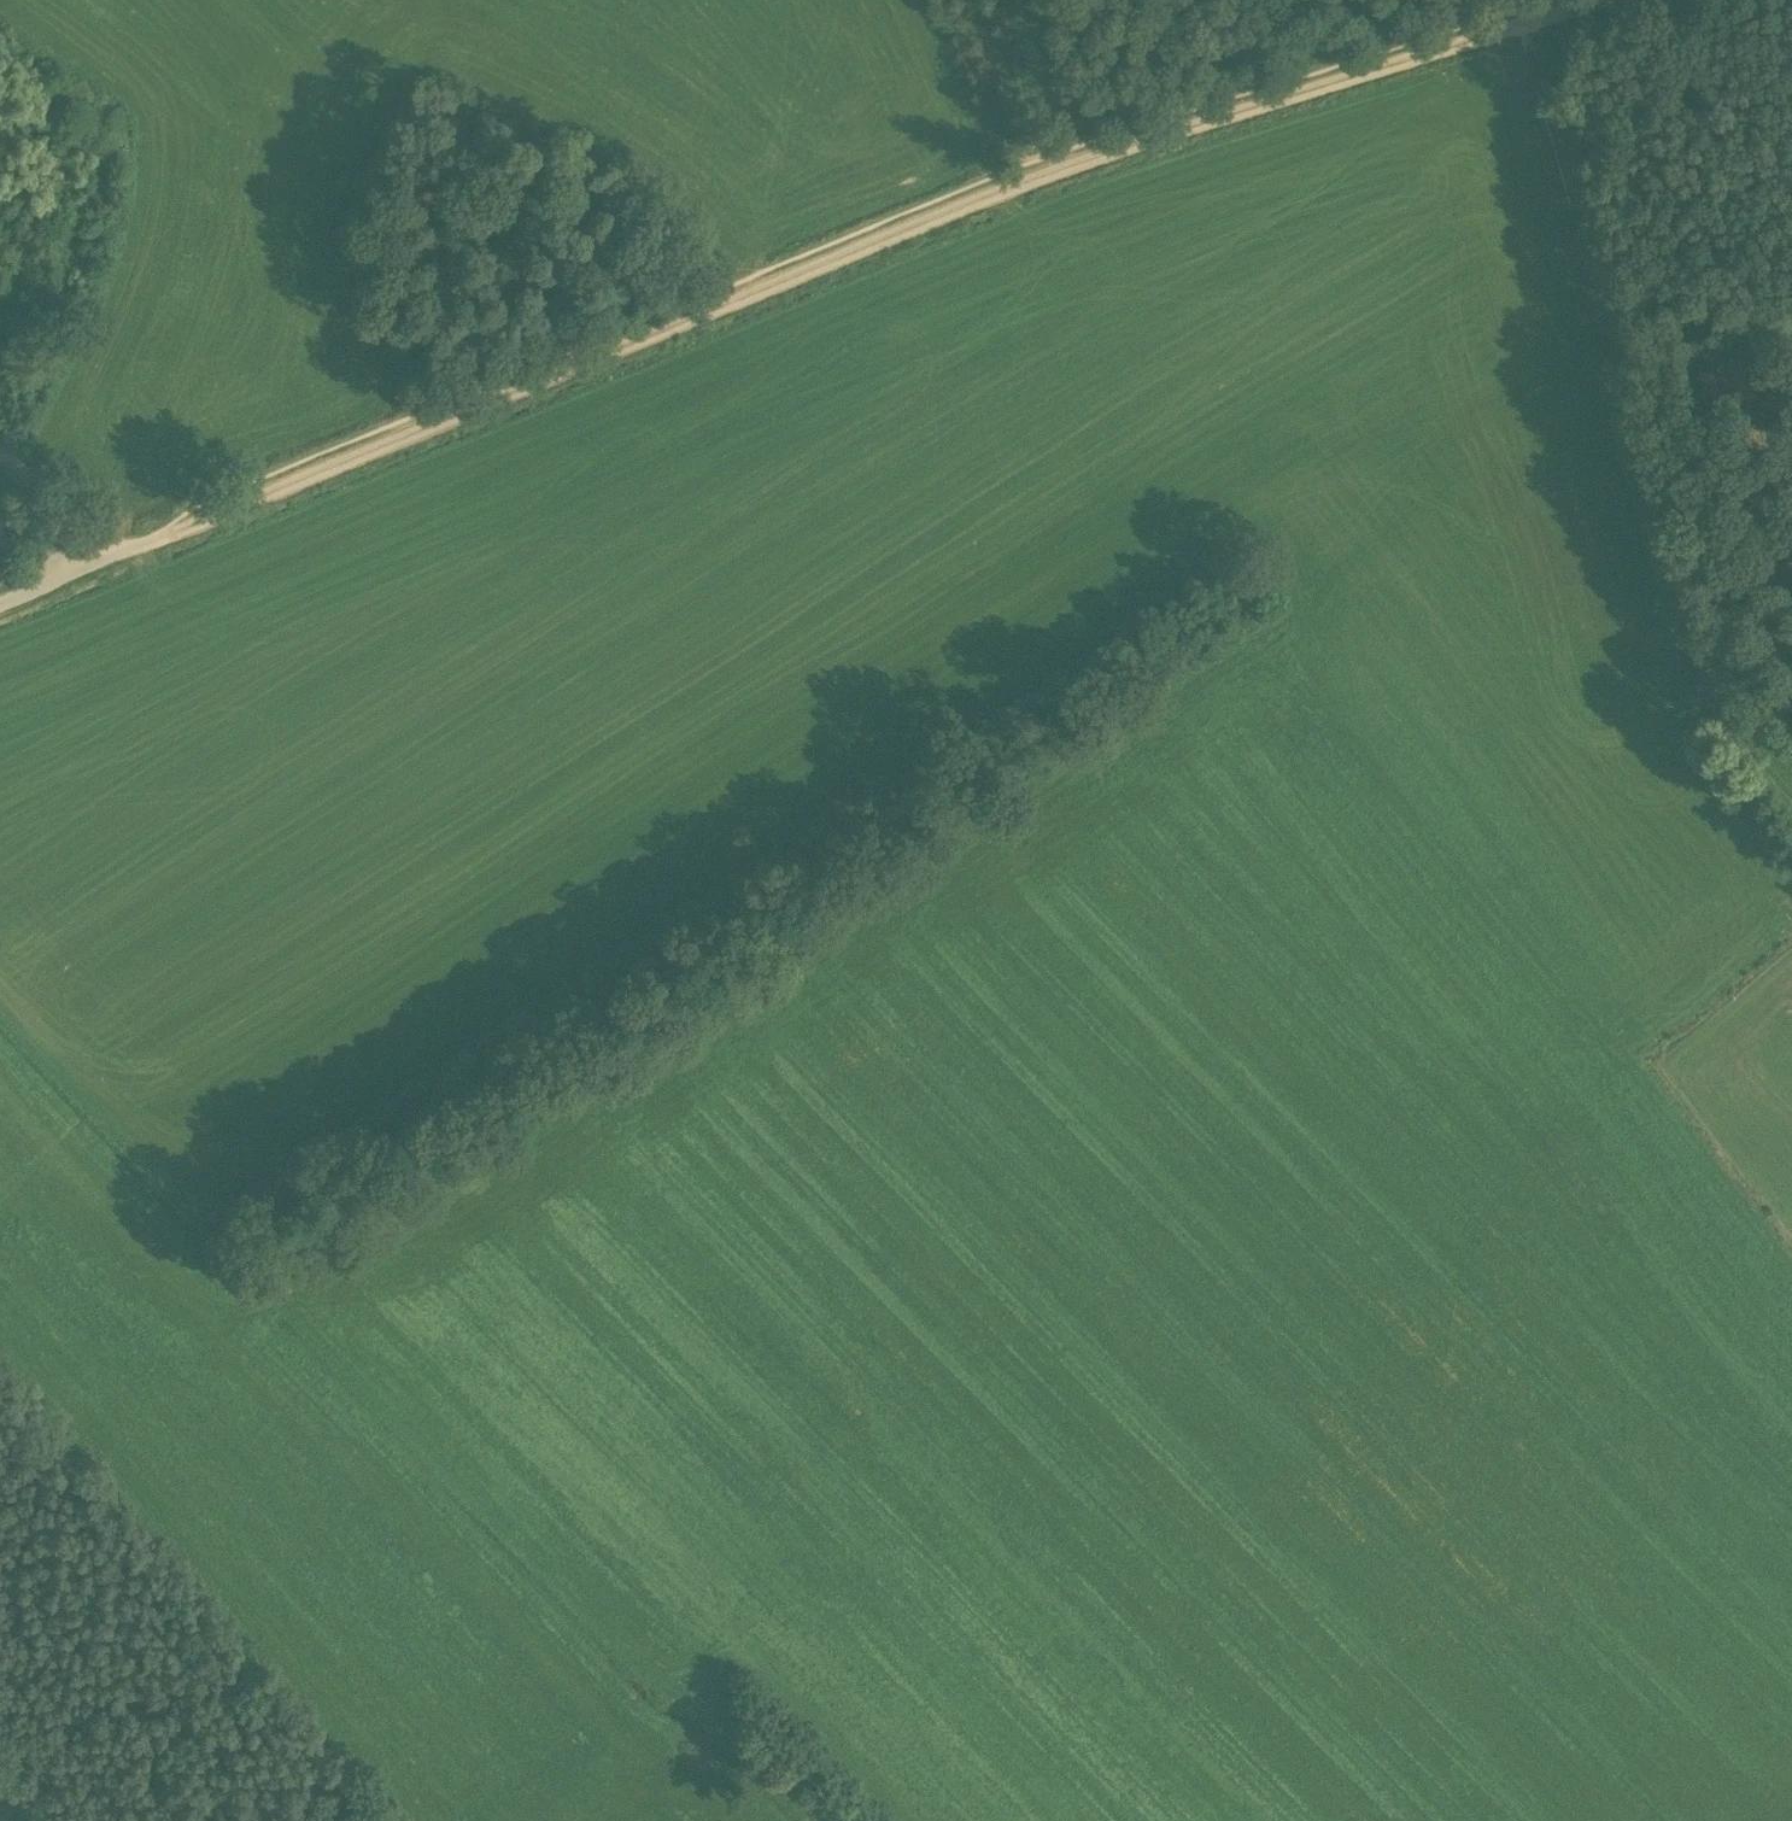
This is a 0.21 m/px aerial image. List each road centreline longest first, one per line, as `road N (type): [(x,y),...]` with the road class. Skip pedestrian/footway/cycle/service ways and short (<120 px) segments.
road 1 (track): [(1044,174),(114,561)]
road 2 (track): [(1593,0),(1044,174)]
road 3 (unclassified): [(0,607),(114,561),(0,442)]

